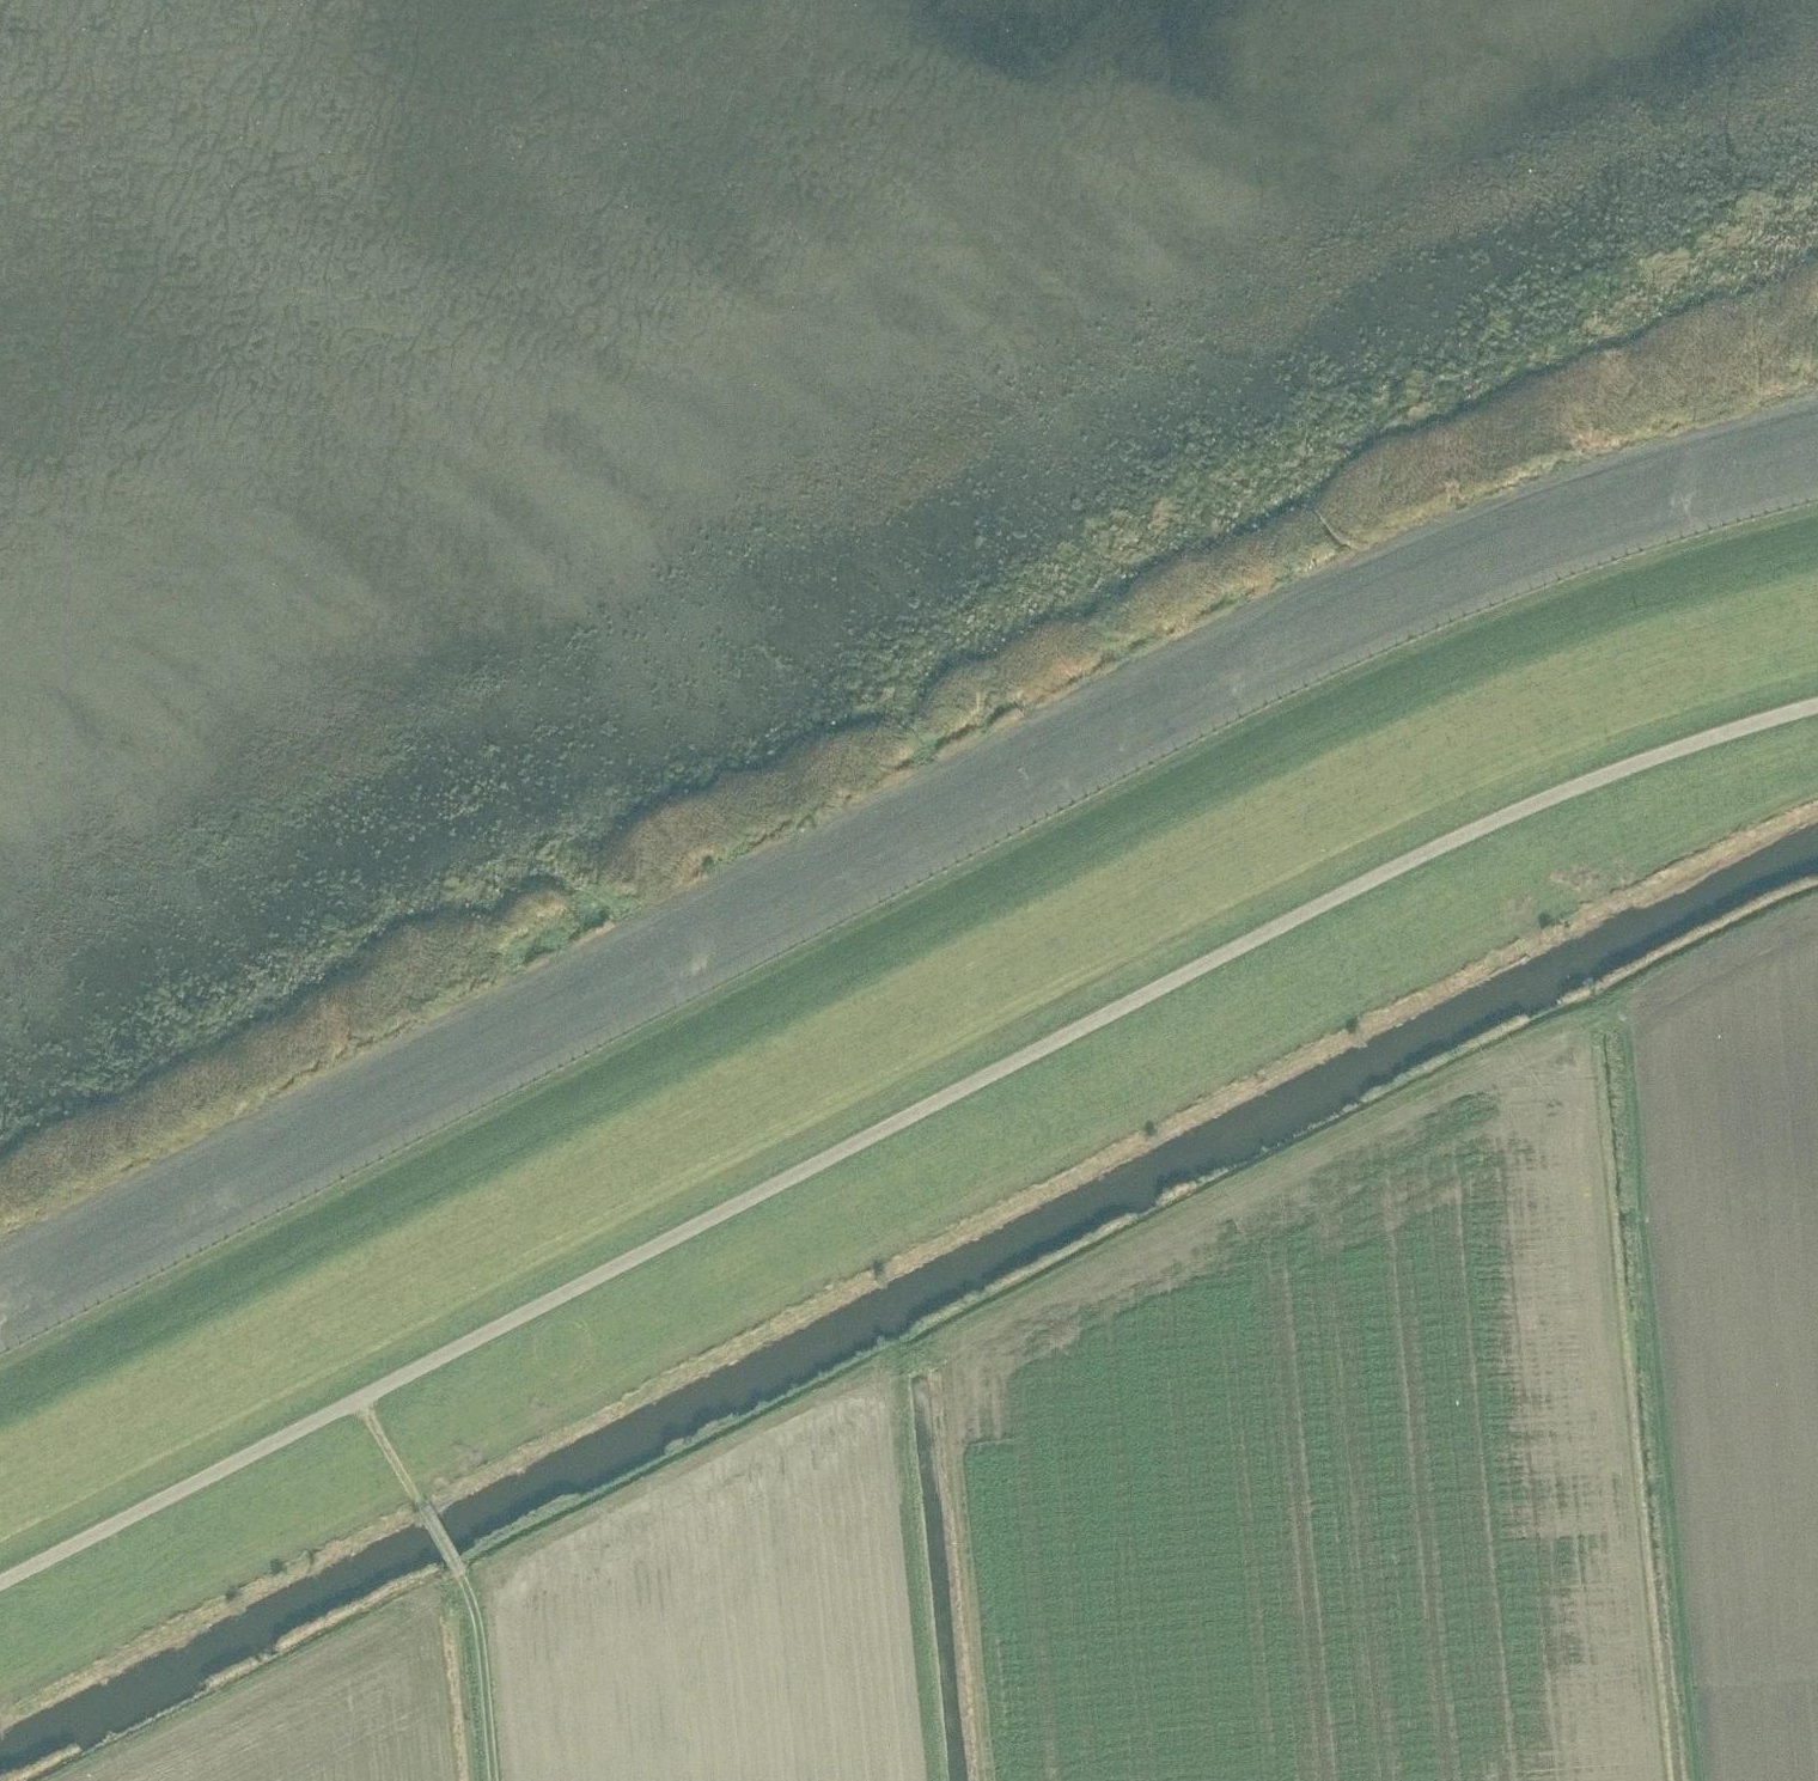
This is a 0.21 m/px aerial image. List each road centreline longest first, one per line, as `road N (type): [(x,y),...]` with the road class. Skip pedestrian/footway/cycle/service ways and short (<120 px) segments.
road 1 (unclassified): [(0,1584),(1441,846),(1683,749),(1817,707)]
road 2 (track): [(459,1577),(480,1635),(493,1780)]

